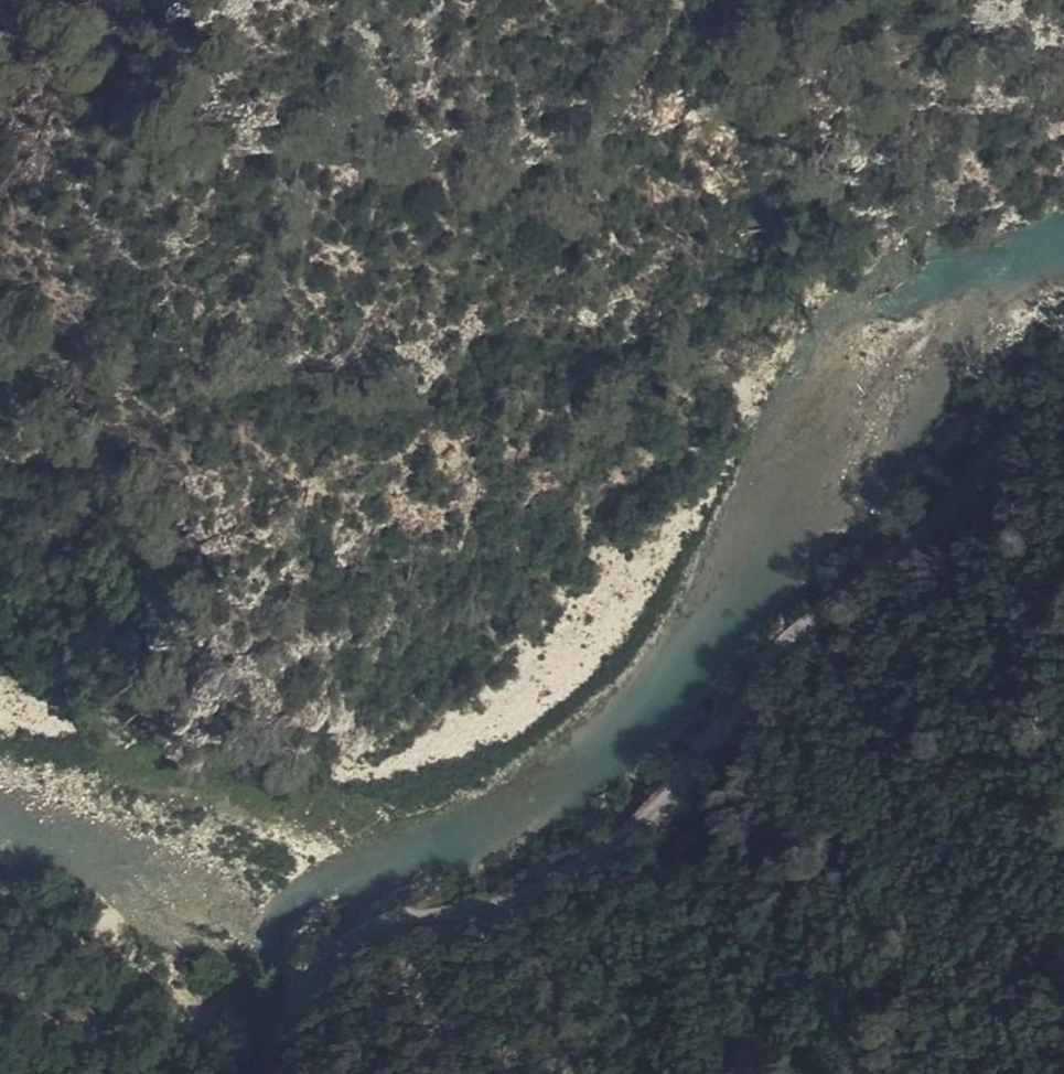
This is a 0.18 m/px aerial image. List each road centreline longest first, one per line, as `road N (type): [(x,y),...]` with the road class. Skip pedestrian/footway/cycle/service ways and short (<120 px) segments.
road 1 (unclassified): [(247,1073),(308,976),(353,940),(399,919),(490,901),(572,873),(717,733),(782,641),(915,529),(1027,418),(1063,393)]

